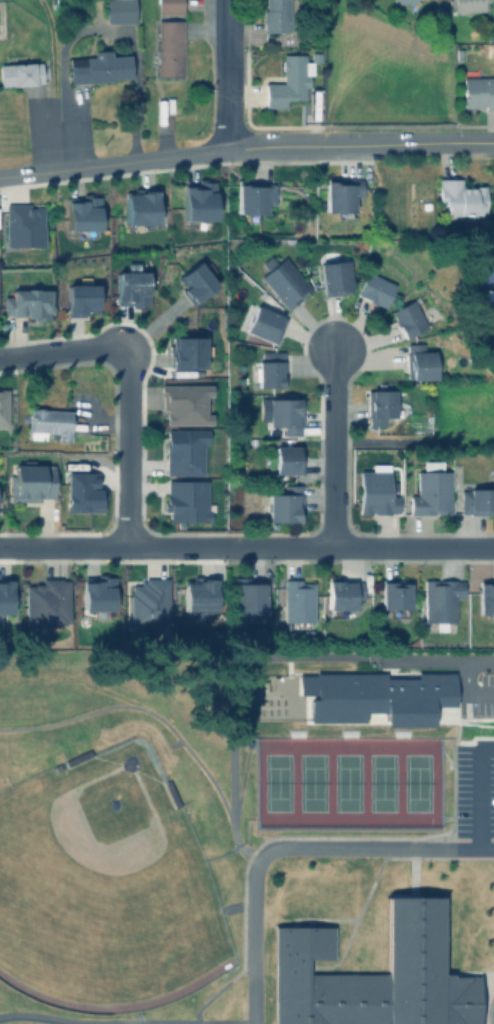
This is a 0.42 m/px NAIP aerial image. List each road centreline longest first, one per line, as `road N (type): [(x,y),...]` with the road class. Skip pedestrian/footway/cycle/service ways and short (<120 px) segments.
road 1 (residential): [(225,546),(493,548)]
road 2 (tertiary): [(227,150),(493,144)]
road 3 (tertiary): [(0,178),(227,150)]
road 4 (residential): [(0,546),(225,546)]
road 5 (residential): [(334,546),(335,345)]
road 6 (residential): [(227,150),(228,0)]
road 7 (residential): [(0,356),(89,346),(118,352)]

